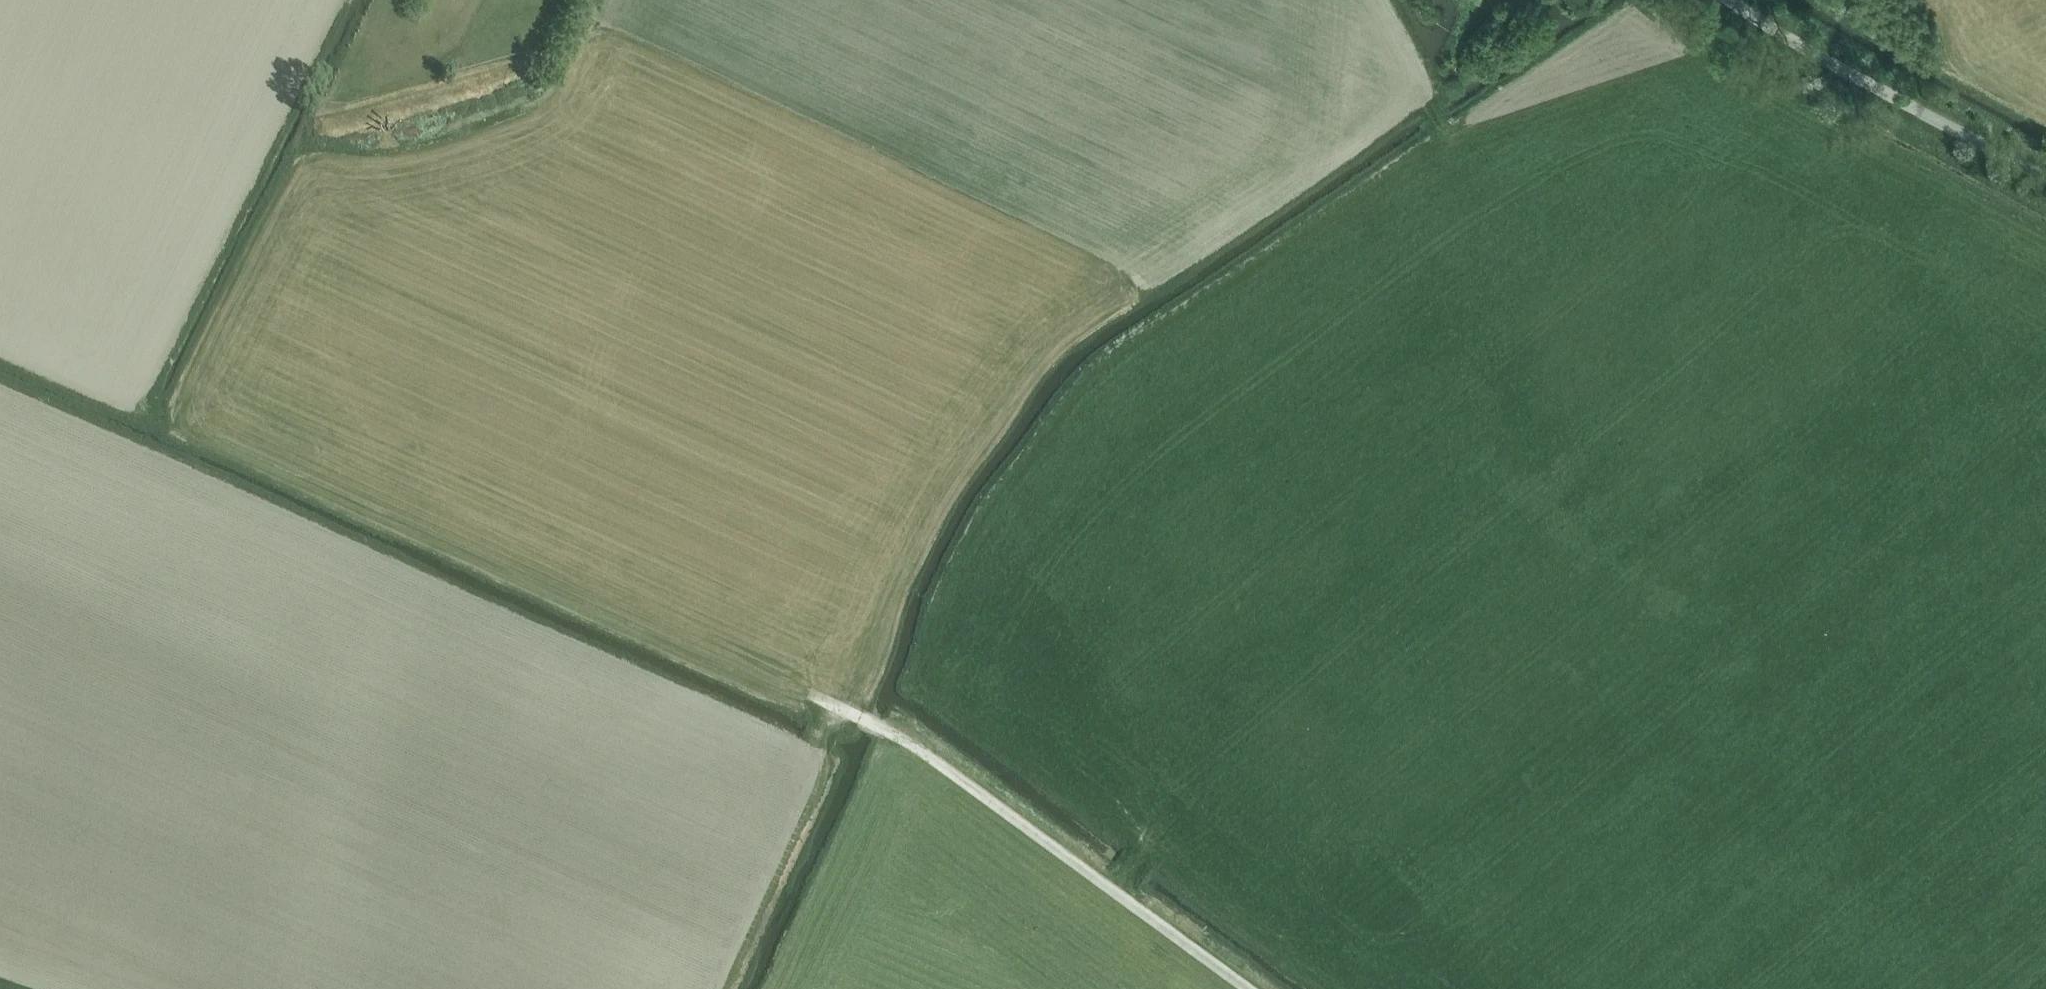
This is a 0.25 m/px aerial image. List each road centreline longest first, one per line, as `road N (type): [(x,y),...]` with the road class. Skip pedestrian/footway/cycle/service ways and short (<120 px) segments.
road 1 (track): [(1248,988),(926,754),(820,697)]
road 2 (unclassified): [(1730,0),(2045,178)]

